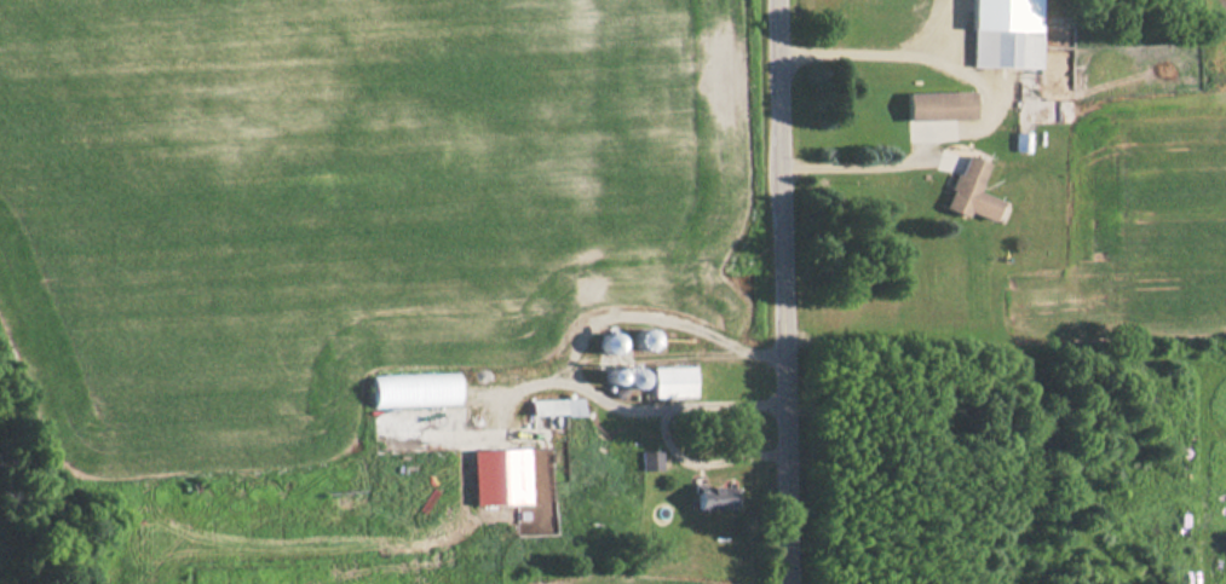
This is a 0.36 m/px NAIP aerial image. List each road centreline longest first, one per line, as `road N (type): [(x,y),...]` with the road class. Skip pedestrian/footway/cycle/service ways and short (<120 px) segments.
road 1 (residential): [(794,583),(784,0)]

